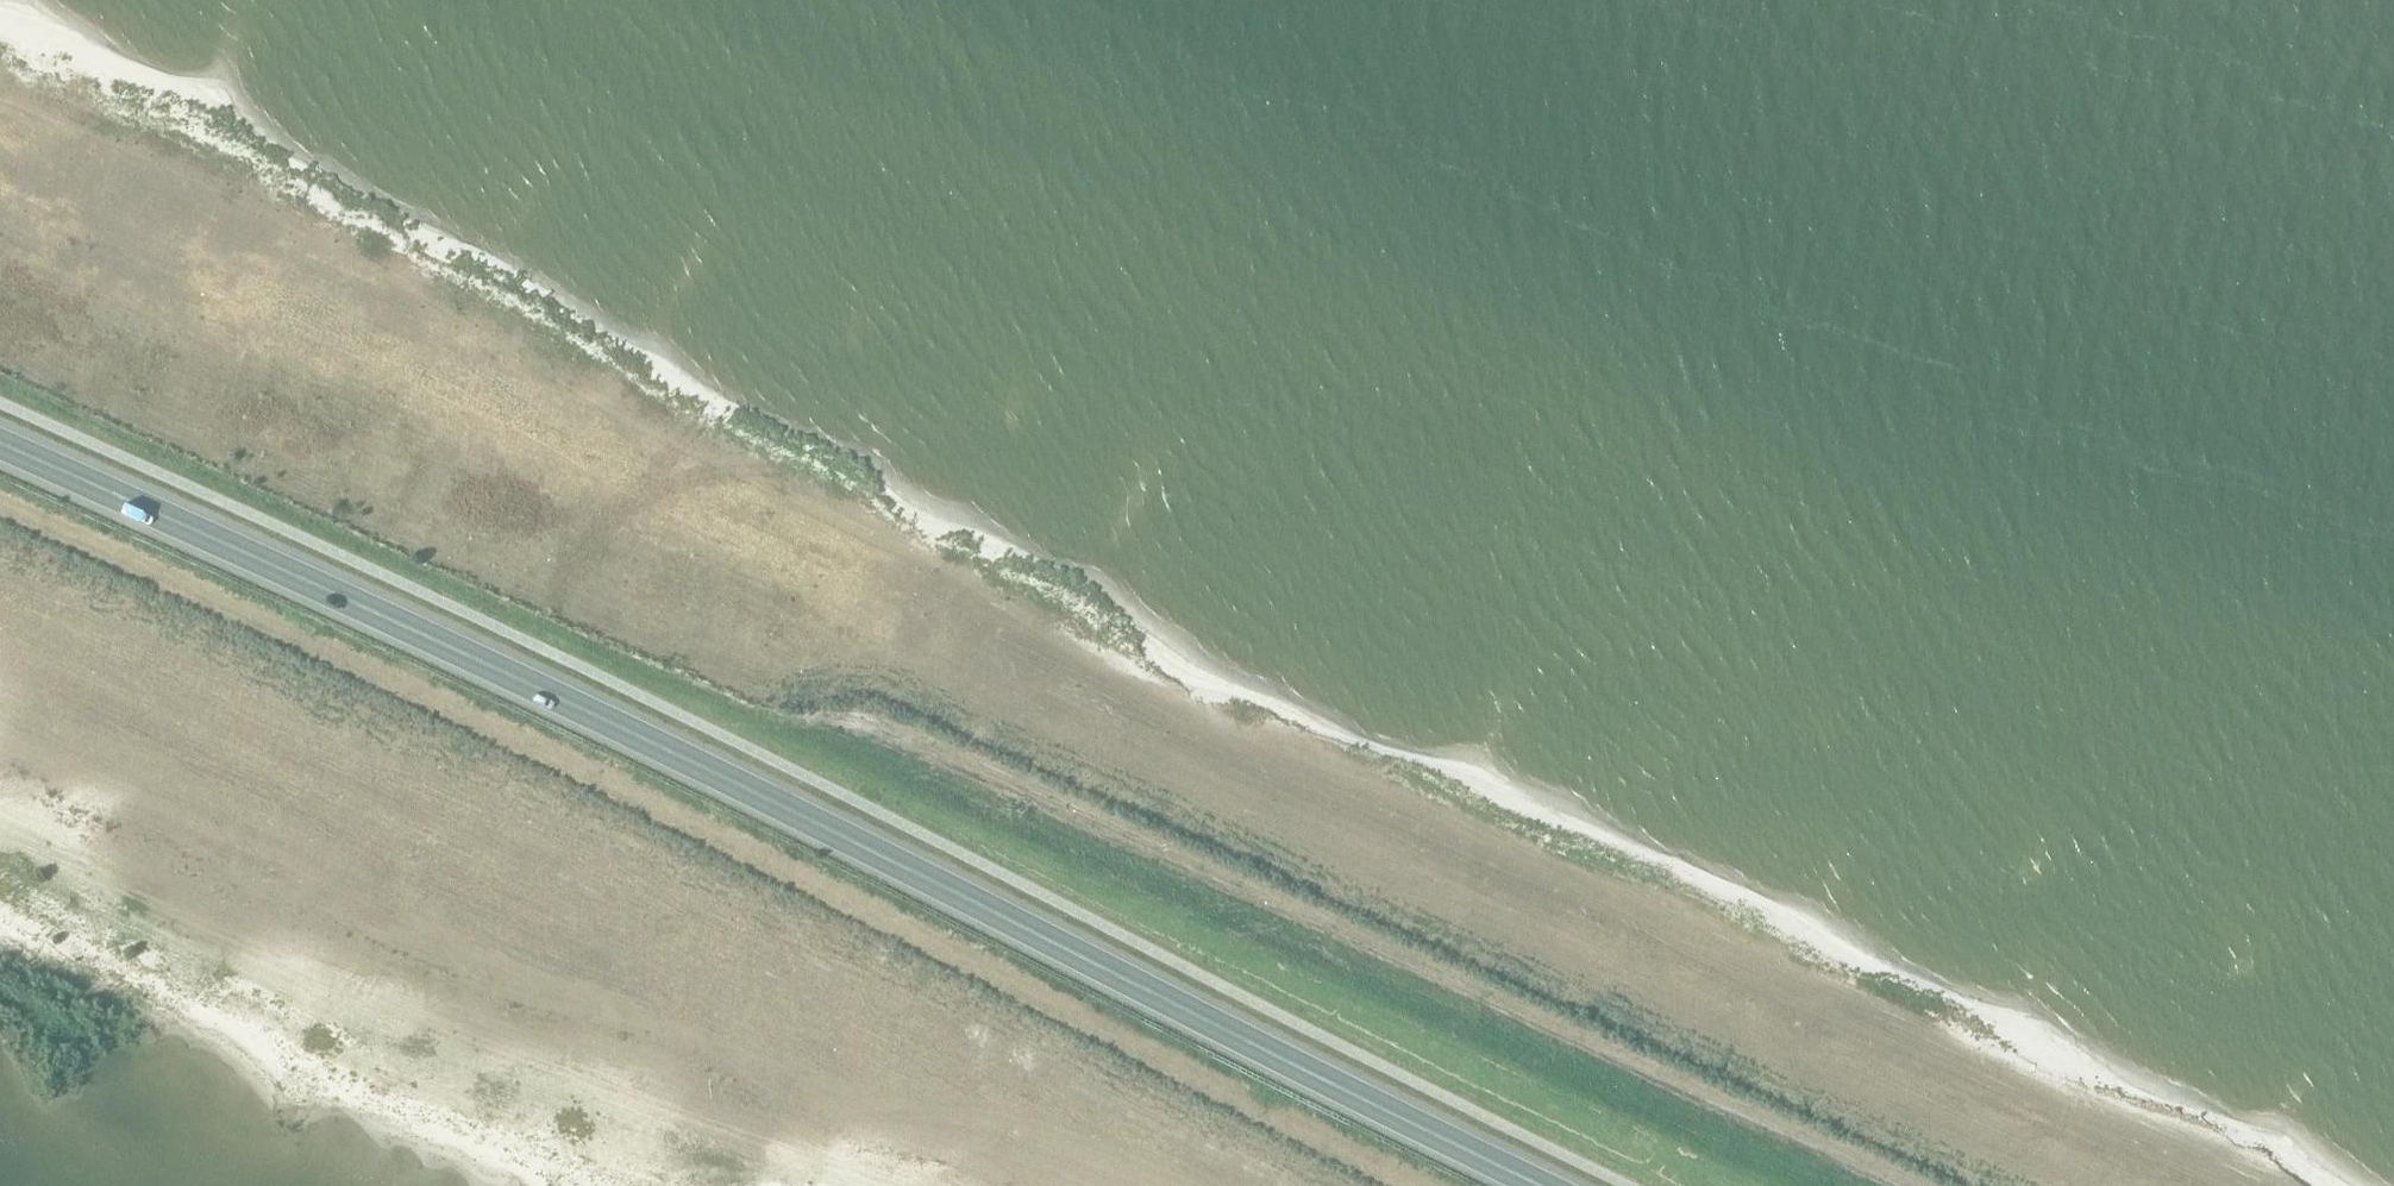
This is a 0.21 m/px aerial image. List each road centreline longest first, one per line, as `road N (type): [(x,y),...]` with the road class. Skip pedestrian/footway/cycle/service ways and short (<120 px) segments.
road 1 (trunk): [(1539,1185),(518,678),(0,443)]

